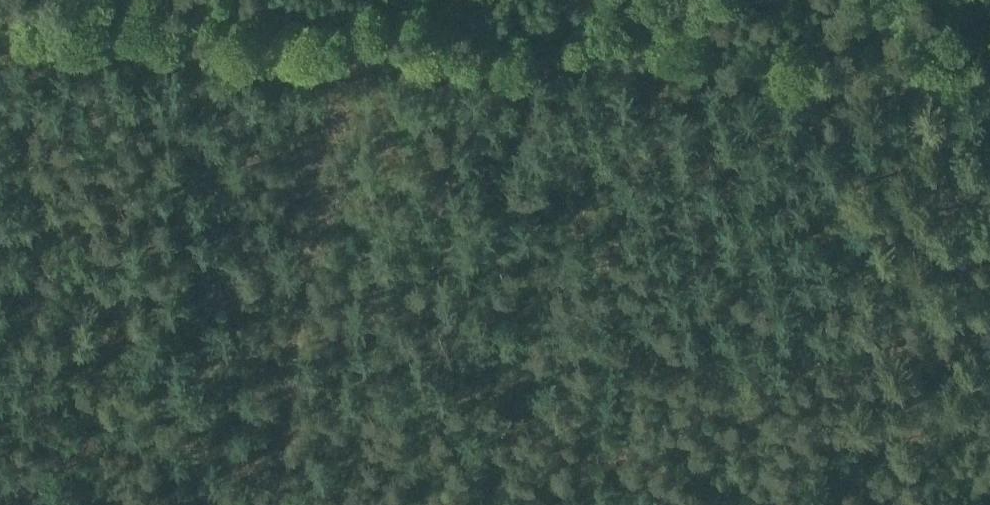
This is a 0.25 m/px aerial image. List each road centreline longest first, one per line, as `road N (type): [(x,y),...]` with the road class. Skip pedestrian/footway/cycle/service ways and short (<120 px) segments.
road 1 (track): [(0,33),(233,52),(989,86)]
road 2 (track): [(233,52),(191,499)]
road 3 (track): [(271,504),(0,491)]

